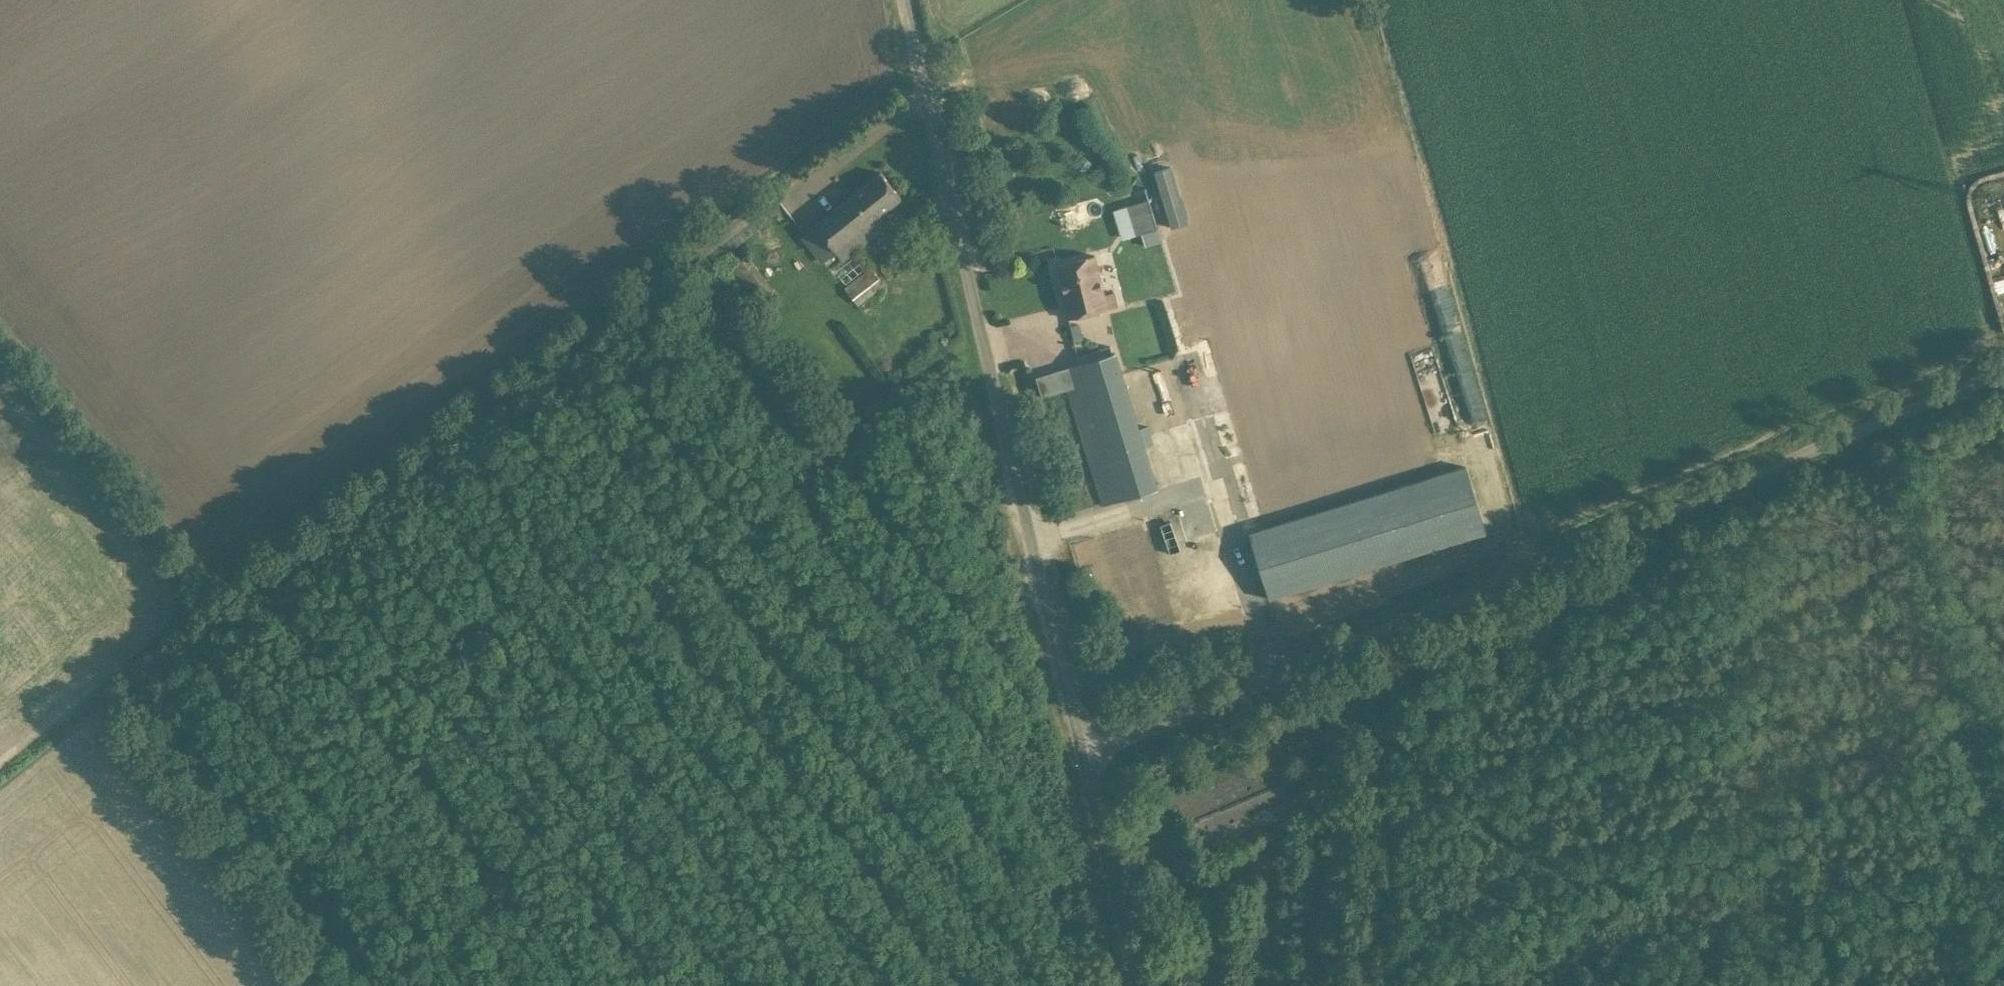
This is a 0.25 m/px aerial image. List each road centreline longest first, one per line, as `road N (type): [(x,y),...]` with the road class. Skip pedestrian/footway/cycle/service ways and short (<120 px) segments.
road 1 (unclassified): [(1083,742),(2003,360)]
road 2 (unclassified): [(1083,742),(904,0)]
road 3 (unclassified): [(1143,985),(1083,742)]

